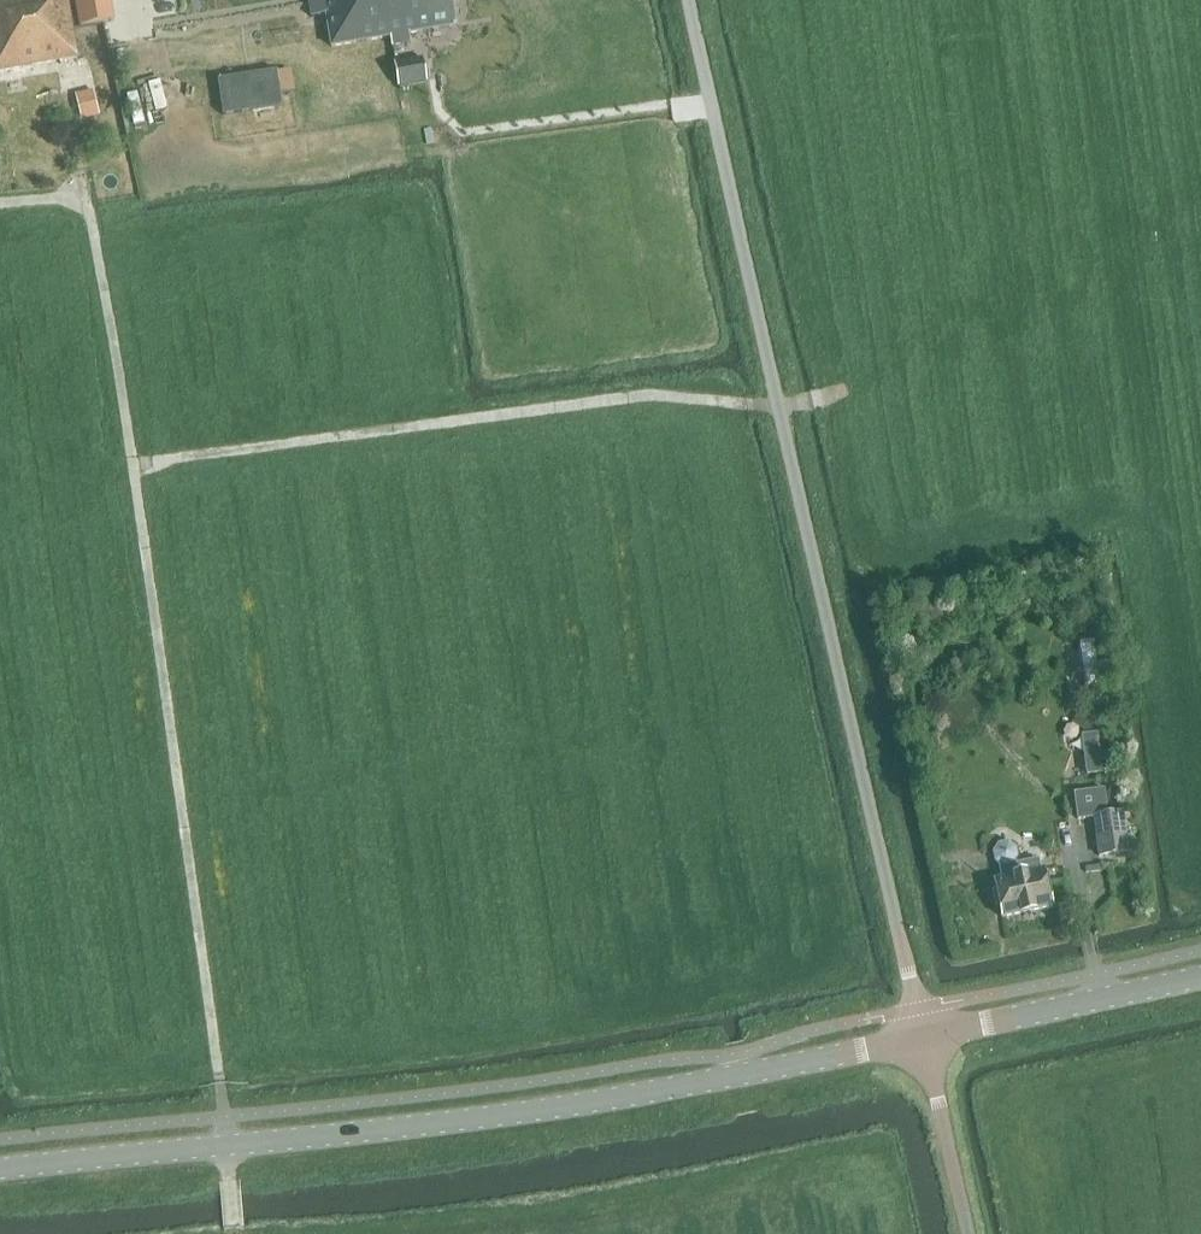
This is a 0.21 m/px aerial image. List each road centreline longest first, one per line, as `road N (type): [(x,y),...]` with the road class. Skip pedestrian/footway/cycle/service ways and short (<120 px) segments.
road 1 (track): [(1200,239),(847,389),(781,405),(639,397),(134,469),(229,1145),(233,1233)]
road 2 (unclassified): [(924,1037),(688,0)]
road 3 (tertiary): [(0,1172),(523,1112),(924,1037)]
road 4 (track): [(117,472),(134,469),(84,201),(0,206)]
road 5 (tertiary): [(924,1037),(1200,974)]
road 6 (unclassified): [(970,1233),(924,1037)]

